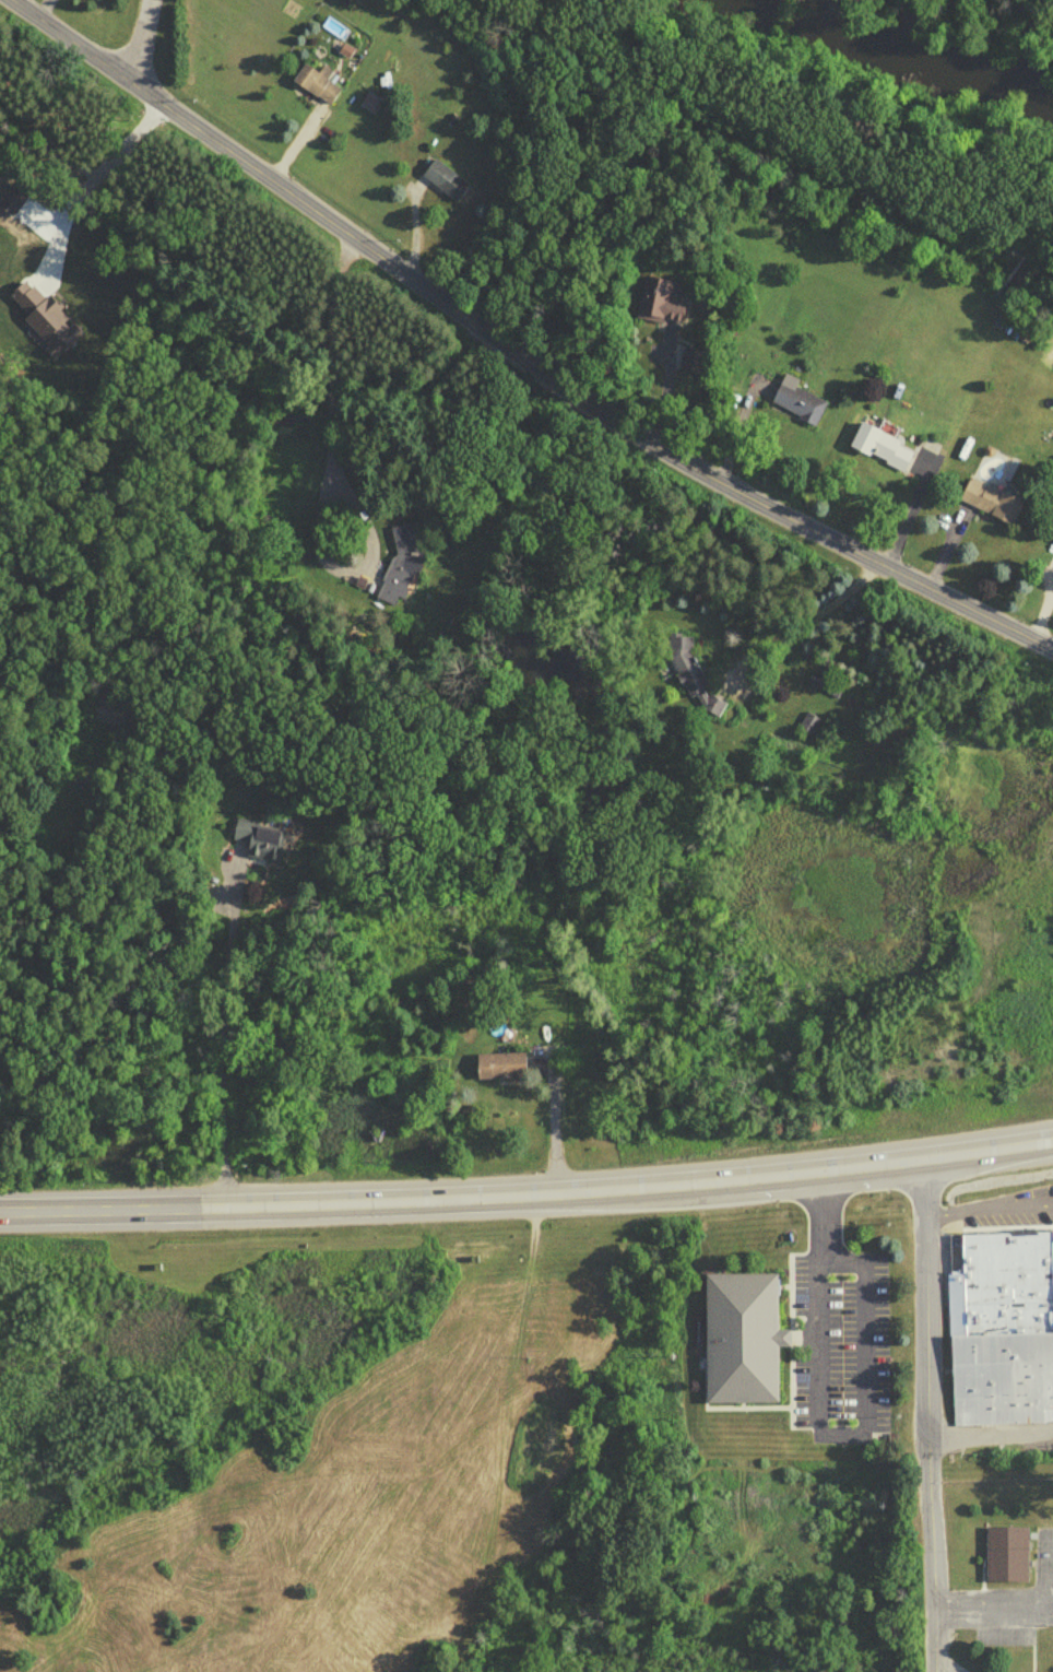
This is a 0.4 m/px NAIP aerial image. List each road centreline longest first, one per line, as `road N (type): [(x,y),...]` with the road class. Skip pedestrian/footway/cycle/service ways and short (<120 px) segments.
road 1 (residential): [(1052,644),(632,429),(17,0)]
road 2 (primary): [(0,1216),(446,1206),(682,1191),(1052,1145)]

